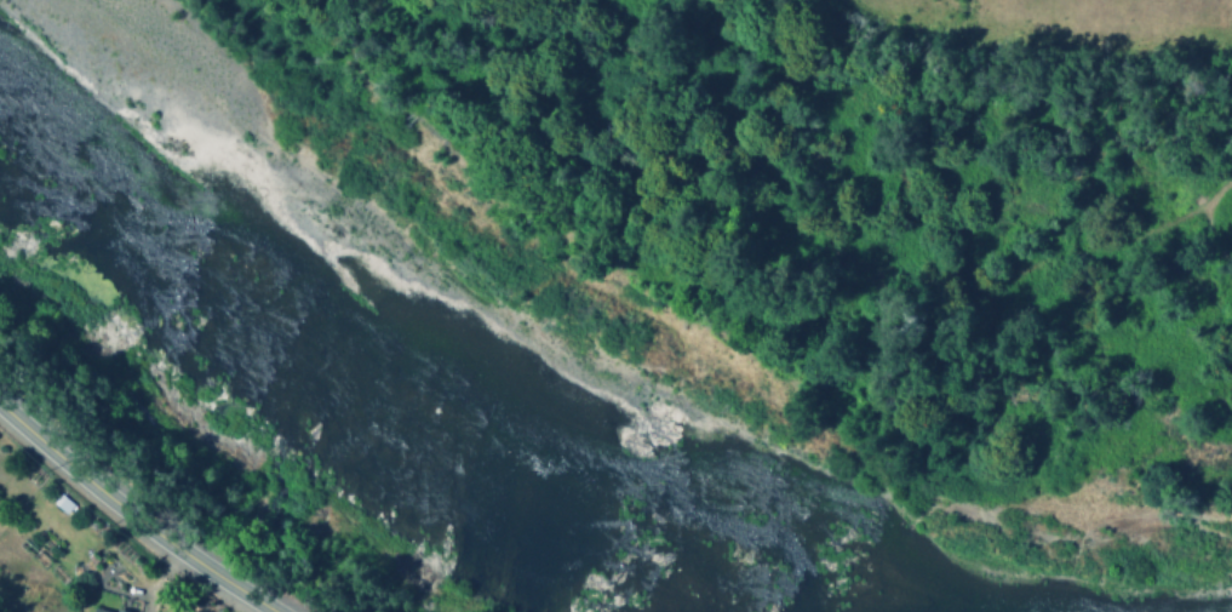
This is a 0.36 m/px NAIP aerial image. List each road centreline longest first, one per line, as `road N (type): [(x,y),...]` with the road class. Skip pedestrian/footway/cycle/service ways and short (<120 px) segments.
road 1 (secondary): [(281,611),(101,491),(0,402)]

